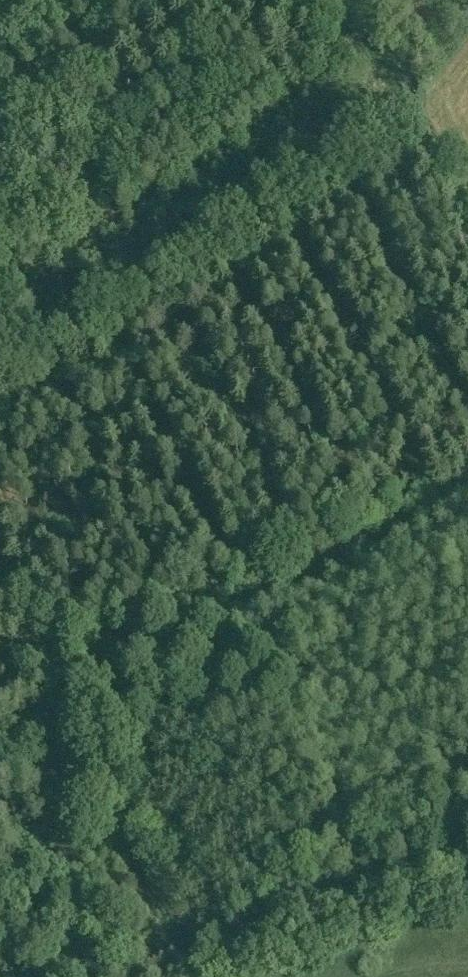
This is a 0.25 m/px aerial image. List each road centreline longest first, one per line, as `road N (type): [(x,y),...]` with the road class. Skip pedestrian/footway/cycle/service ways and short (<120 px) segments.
road 1 (track): [(0,380),(178,284),(412,133),(350,0)]
road 2 (track): [(0,584),(201,976)]

